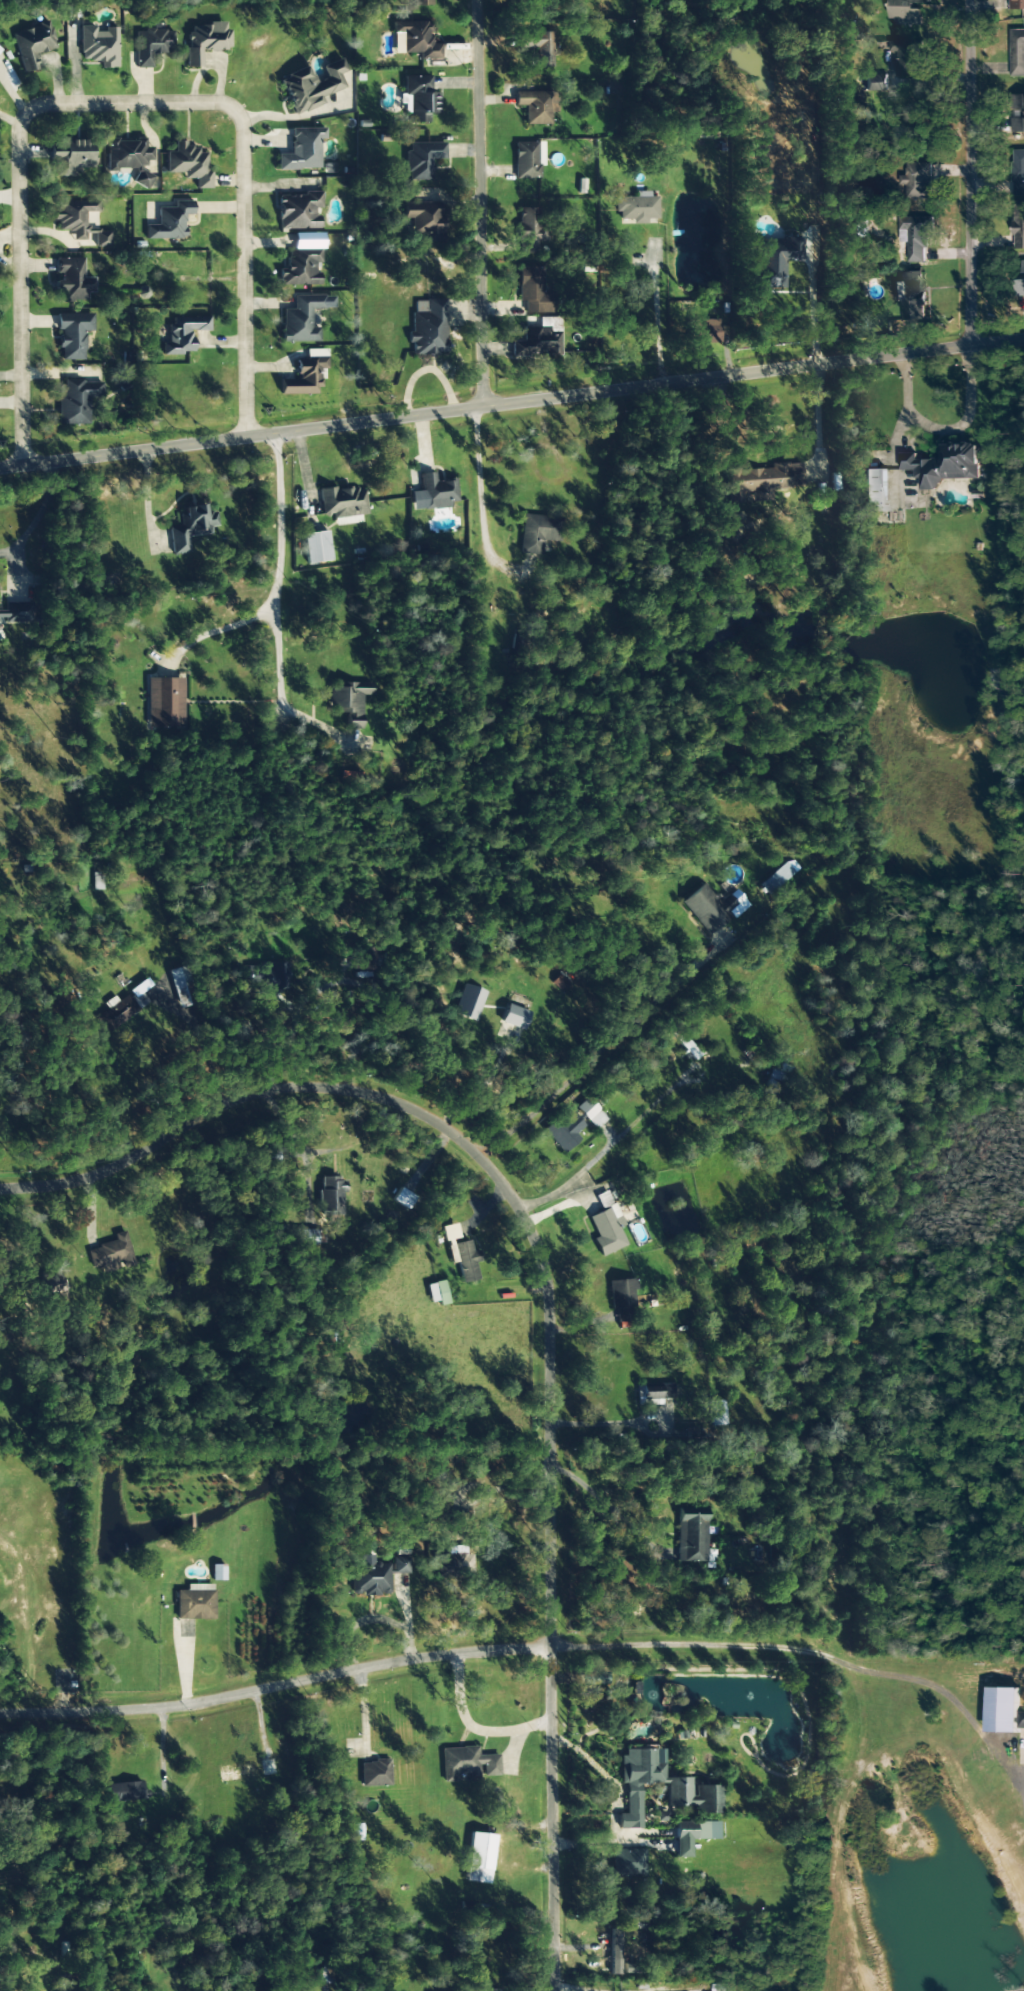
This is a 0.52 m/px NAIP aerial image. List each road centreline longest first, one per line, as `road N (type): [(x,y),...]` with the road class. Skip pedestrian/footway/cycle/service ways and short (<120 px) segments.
road 1 (tertiary): [(1023,329),(960,334),(863,359),(474,409),(378,403),(0,448)]
road 2 (residential): [(548,1646),(516,1260),(504,1216),(425,1116),(336,1073),(248,1096),(116,1164),(0,1197)]
road 3 (residential): [(548,1646),(375,1664),(174,1714),(0,1715)]
road 4 (residential): [(479,408),(469,0)]
road 5 (residential): [(552,1990),(548,1646)]
road 6 (residential): [(960,334),(957,0)]
road 7 (residential): [(213,114),(231,421)]
road 8 (residential): [(0,120),(213,114)]

